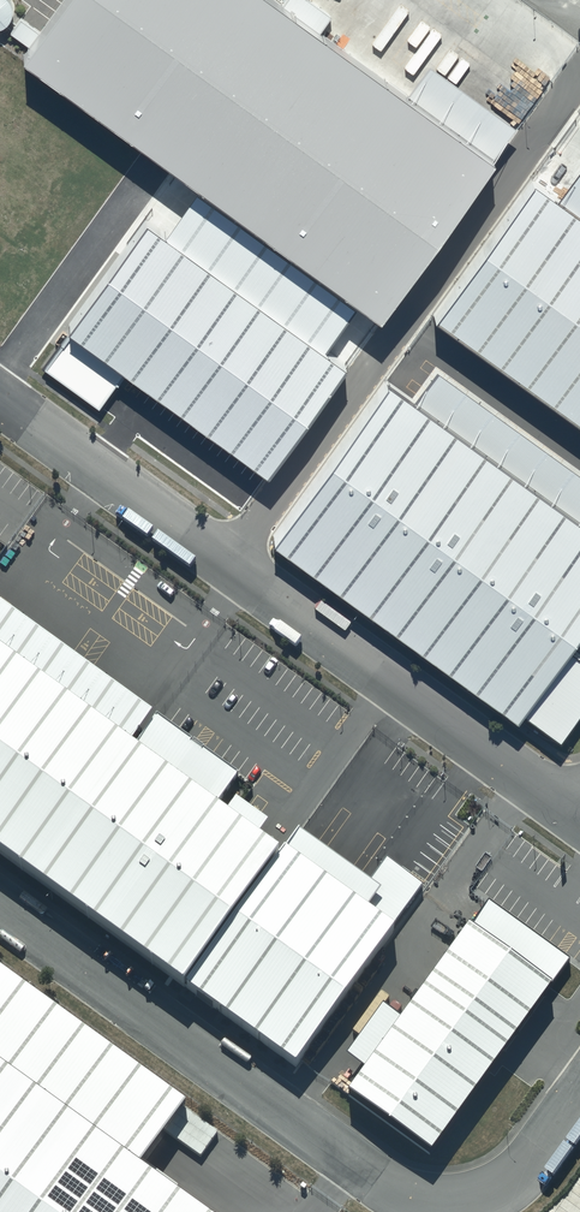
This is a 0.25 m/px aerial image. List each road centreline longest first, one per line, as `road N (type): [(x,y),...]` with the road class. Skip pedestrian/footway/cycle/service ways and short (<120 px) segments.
road 1 (unclassified): [(579,1095),(537,1156),(495,1193),(450,1202),(398,1191),(0,906)]
road 2 (unclassified): [(0,396),(579,816)]

